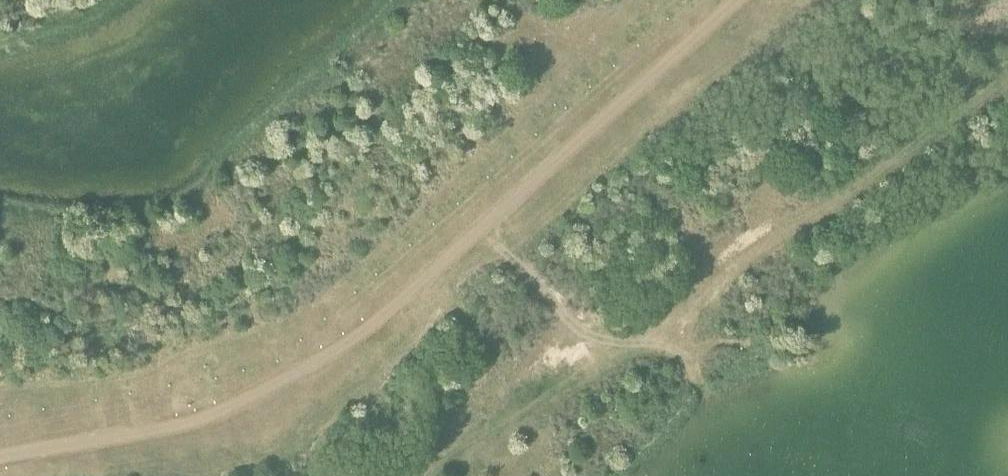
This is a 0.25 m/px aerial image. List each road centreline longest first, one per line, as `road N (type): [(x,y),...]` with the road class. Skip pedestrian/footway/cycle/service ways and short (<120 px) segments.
road 1 (track): [(0,469),(157,433),(234,431),(289,408),(658,61),(742,0)]
road 2 (track): [(423,475),(719,286),(1007,81)]

